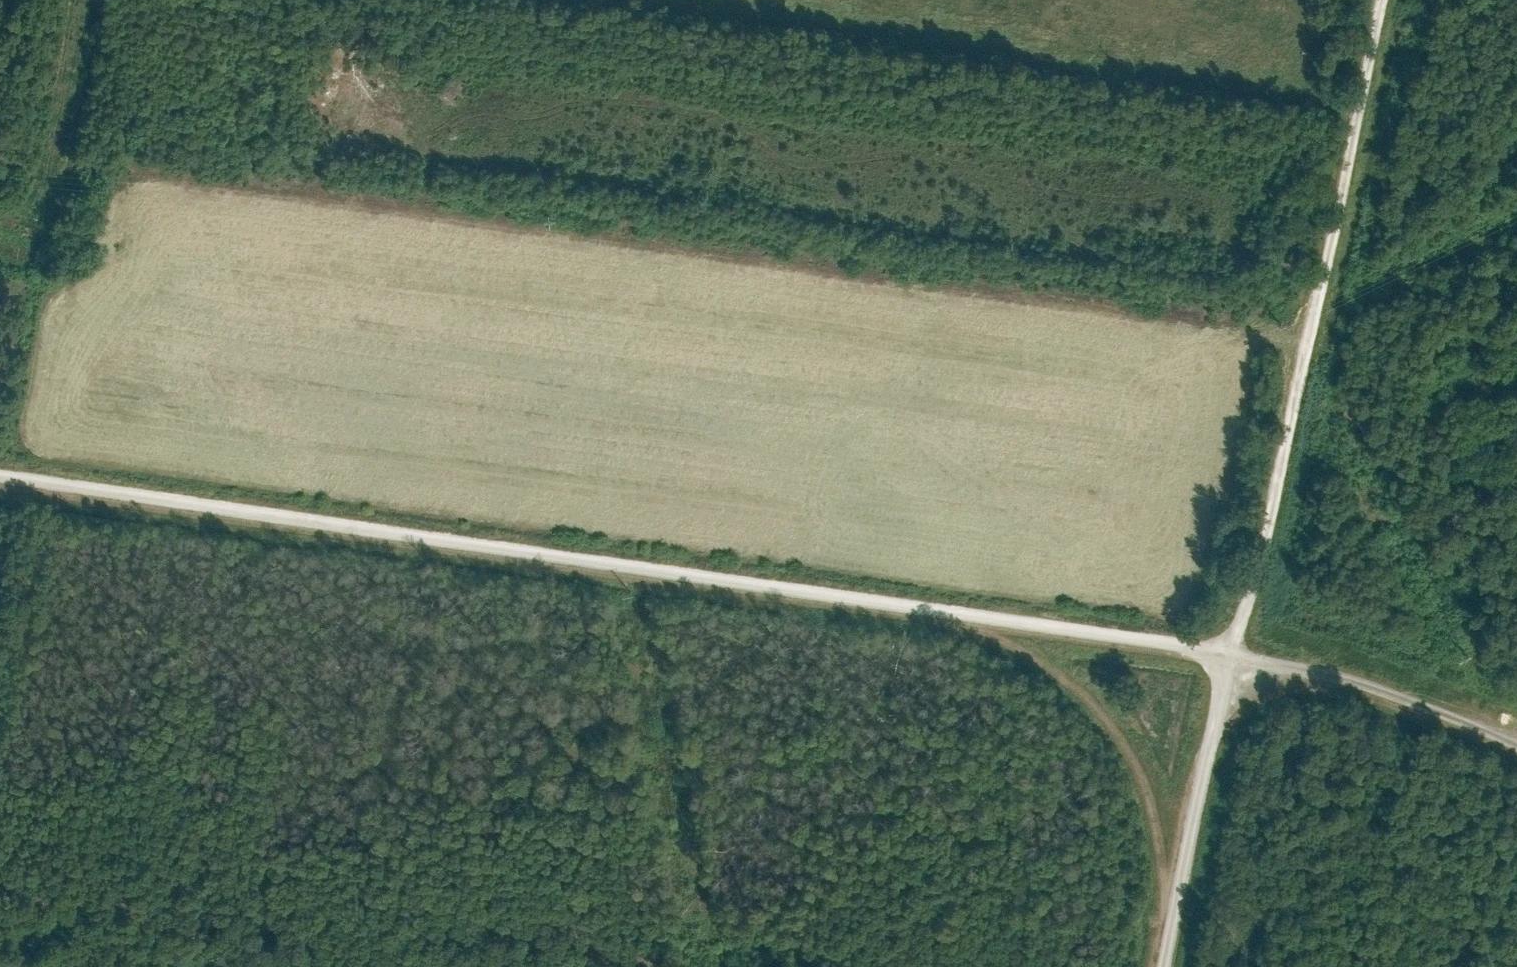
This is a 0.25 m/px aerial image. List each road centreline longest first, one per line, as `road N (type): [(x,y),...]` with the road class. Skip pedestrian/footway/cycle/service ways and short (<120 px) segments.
road 1 (track): [(0,469),(1372,676),(1516,736)]
road 2 (track): [(1383,0),(1253,618),(1229,682),(1168,966)]

